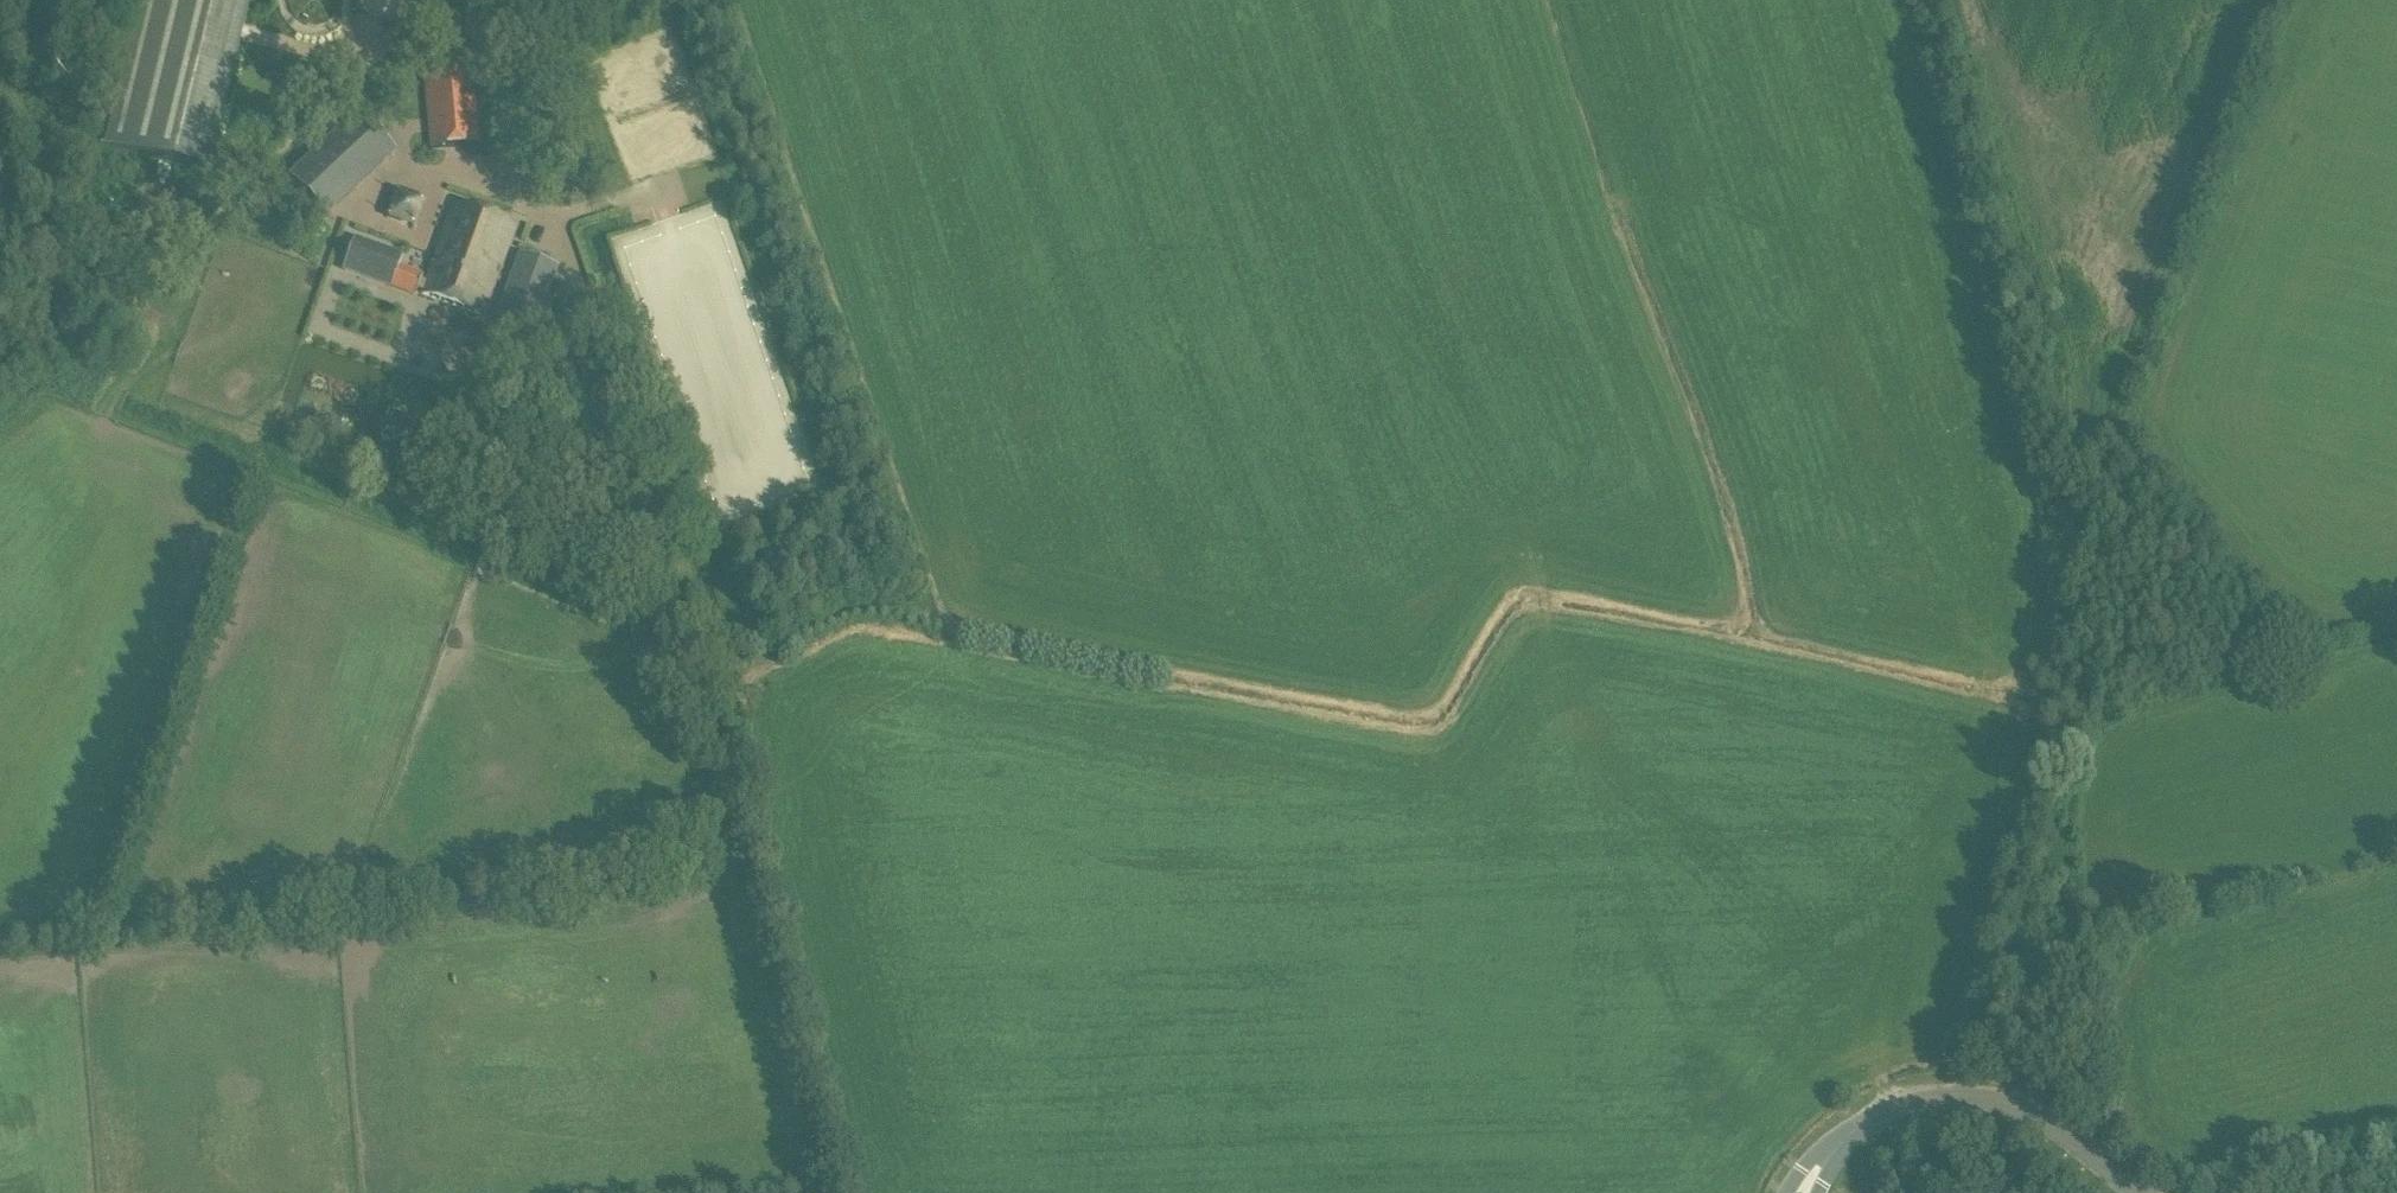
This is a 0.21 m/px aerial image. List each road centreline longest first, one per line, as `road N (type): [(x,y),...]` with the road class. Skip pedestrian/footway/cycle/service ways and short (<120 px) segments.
road 1 (tertiary): [(1806,1192),(1874,1117),(1931,1094),(2008,1099),(2146,1192)]

